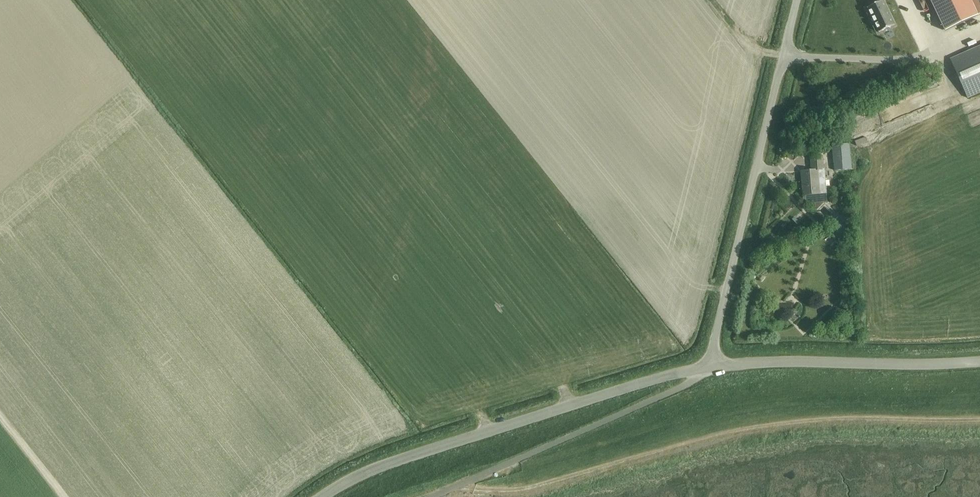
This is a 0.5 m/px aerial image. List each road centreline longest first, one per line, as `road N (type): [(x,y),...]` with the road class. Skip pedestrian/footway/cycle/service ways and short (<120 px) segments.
road 1 (unclassified): [(323,496),(384,464),(711,365)]
road 2 (unclassified): [(711,365),(797,0)]
road 3 (unclassified): [(430,496),(690,383),(711,365)]
road 4 (unclassified): [(711,365),(979,362)]

